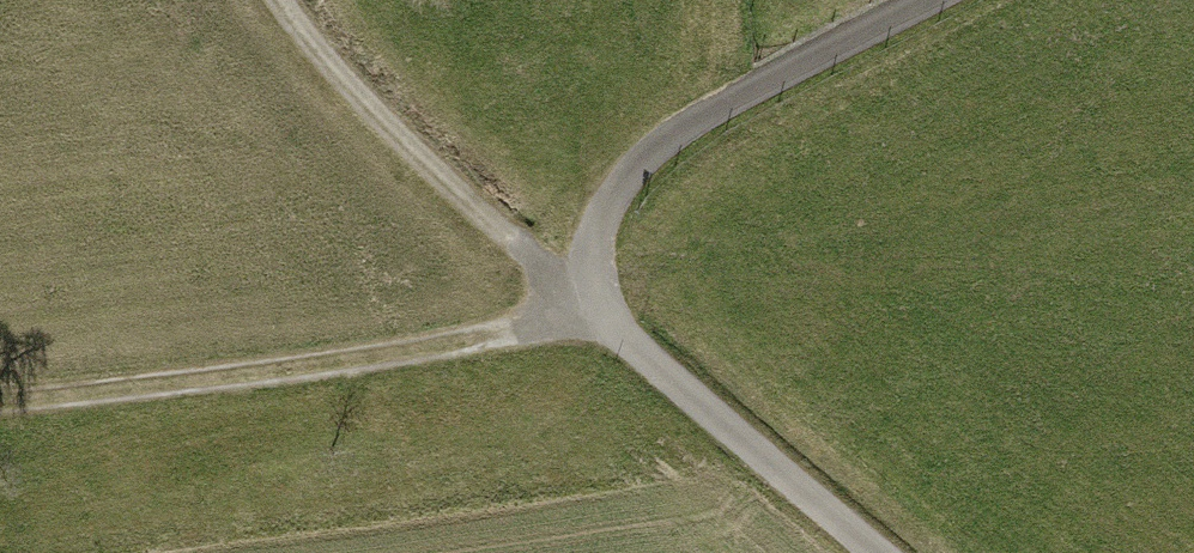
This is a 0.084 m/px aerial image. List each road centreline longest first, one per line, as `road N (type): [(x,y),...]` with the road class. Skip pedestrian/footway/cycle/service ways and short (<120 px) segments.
road 1 (track): [(0,404),(598,319)]
road 2 (track): [(598,319),(595,236),(610,198),(651,152),(923,0)]
road 3 (track): [(286,0),(401,138),(598,319)]
road 4 (track): [(598,319),(876,552)]

